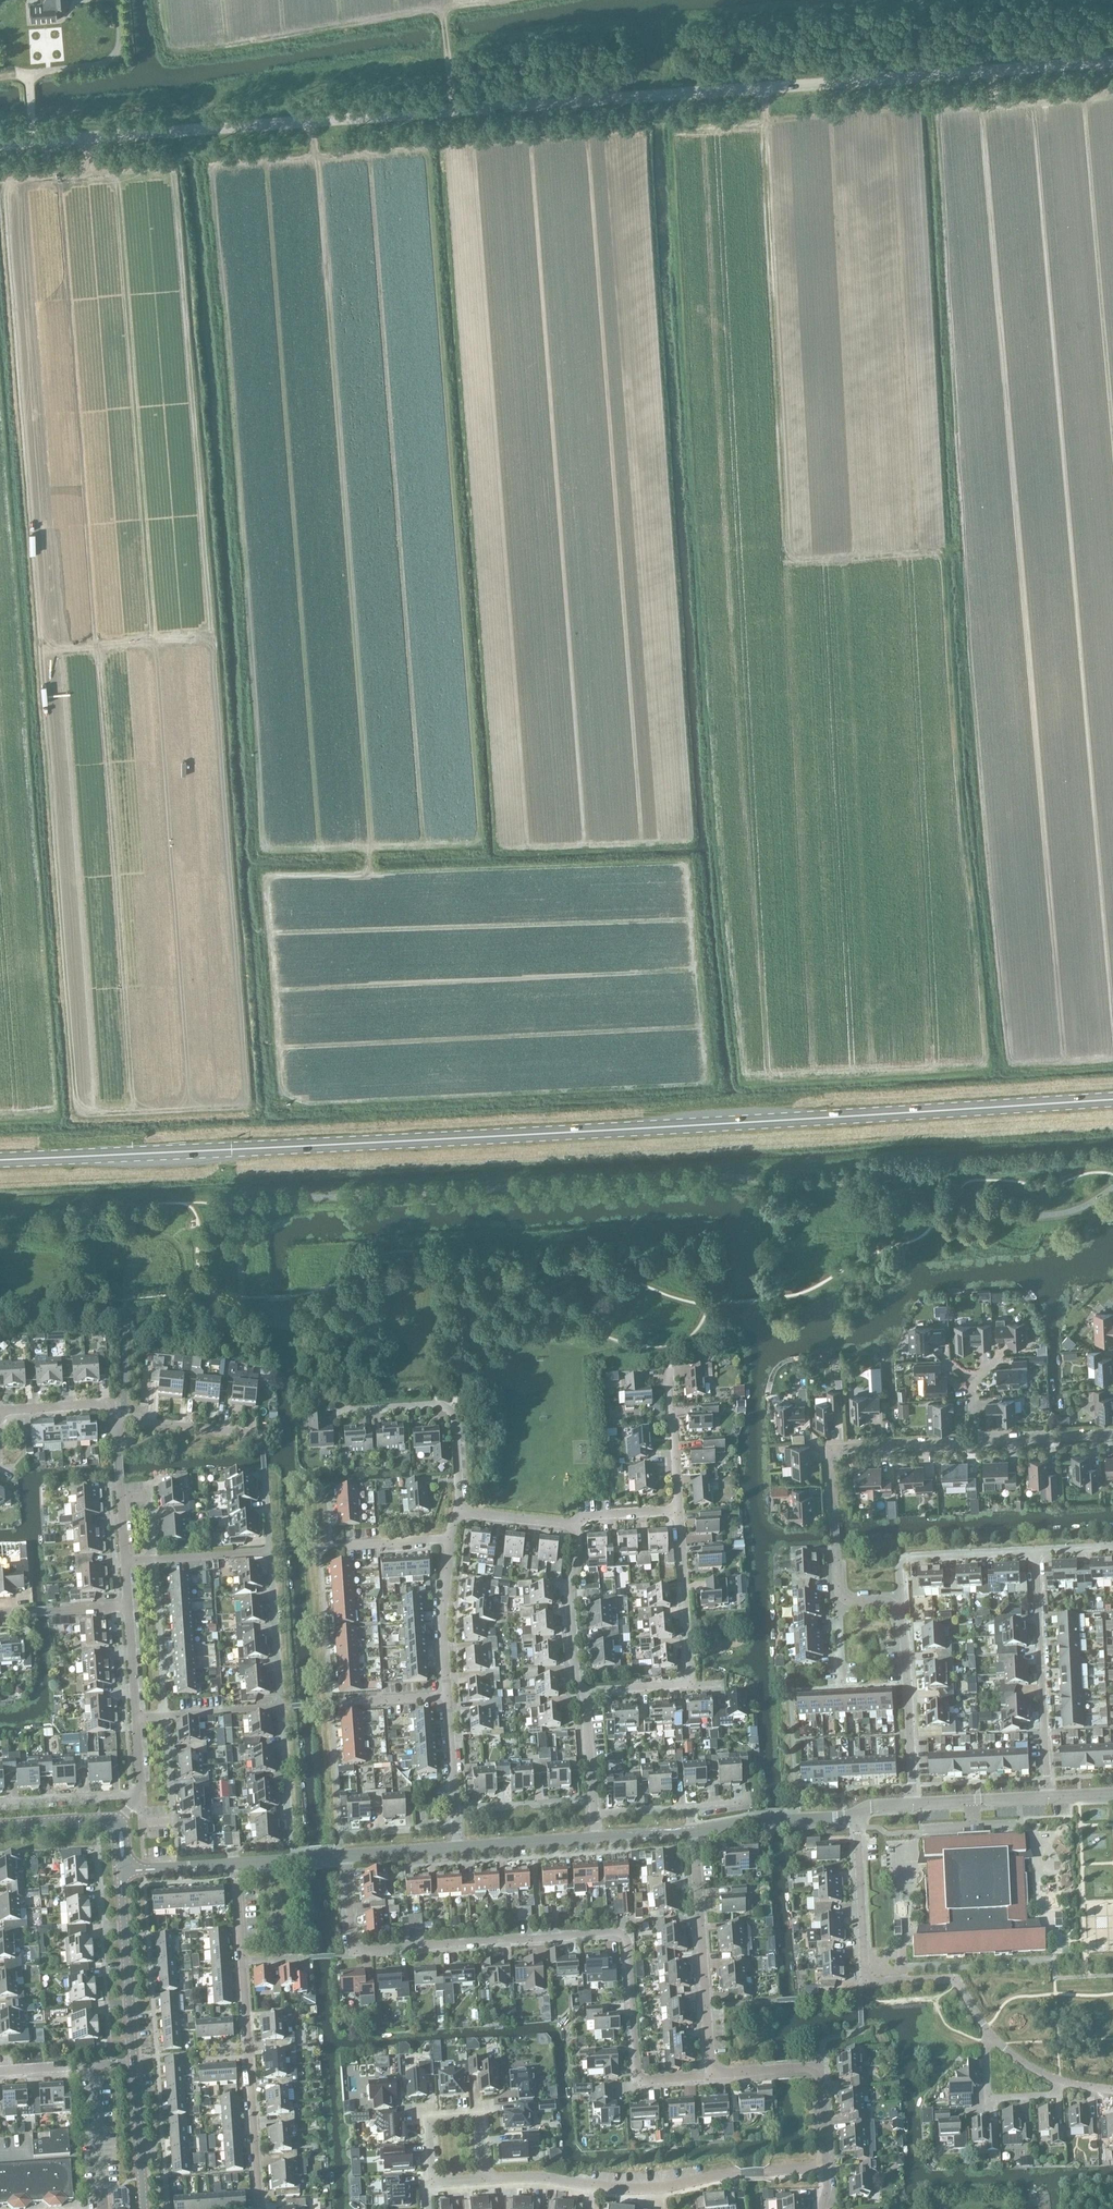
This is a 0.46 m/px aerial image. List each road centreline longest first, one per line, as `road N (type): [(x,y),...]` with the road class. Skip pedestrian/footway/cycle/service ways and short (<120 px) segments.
road 1 (unclassified): [(0,145),(1112,64)]
road 2 (secondary): [(0,1160),(1112,1099)]
road 3 (residential): [(714,2071),(649,2080),(637,2074),(627,1940),(615,1931),(355,1948),(346,1857)]
road 4 (residential): [(841,1594),(835,1453),(1112,1435)]
road 5 (residential): [(144,2208),(122,1871)]
road 6 (residential): [(856,1815),(867,1981),(956,1980),(992,2037)]
road 7 (residential): [(588,1694),(688,1680),(678,1509)]
road 8 (residential): [(1047,1797),(1036,1550)]
road 9 (residential): [(714,2071),(692,1832)]
road 10 (residential): [(593,2185),(662,2187),(828,2166)]
road 11 (residential): [(458,1510),(454,1417),(443,1404),(338,1411)]
road 12 (residential): [(913,1804),(905,1638),(894,1605)]
road 13 (residential): [(828,2166),(816,2070),(714,2071)]
road 14 (residential): [(894,1605),(899,1566),(911,1556),(1036,1550)]
road 15 (residential): [(588,1694),(574,1676),(569,1588),(576,1528)]
road 16 (residential): [(692,1832),(856,1815)]
road 17 (residential): [(485,2178),(479,2122),(437,2121),(429,2130),(434,2182)]
road 18 (residential): [(260,2208),(248,2049)]
road 19 (residential): [(166,1715),(154,1558)]
road 20 (residential): [(281,1706),(270,1550)]
road 21 (residential): [(447,1695),(449,1539)]
road 22 (residential): [(141,1799),(144,1820),(173,1816),(166,1715)]
road 23 (residential): [(260,1434),(117,1419)]
road 24 (residential): [(1059,2079),(1052,2095),(990,2098),(985,2051),(992,2037)]
road 25 (residential): [(457,1848),(596,1838)]
road 26 (residential): [(0,1802),(121,1793),(134,1800)]
road 27 (residential): [(913,1804),(1047,1797)]
road 28 (residential): [(0,1613),(129,1606)]
road 29 (residential): [(678,1509),(669,1384)]
road 30 (residential): [(117,1419),(100,1403),(0,1411)]
road 31 (residential): [(576,1528),(458,1510)]

